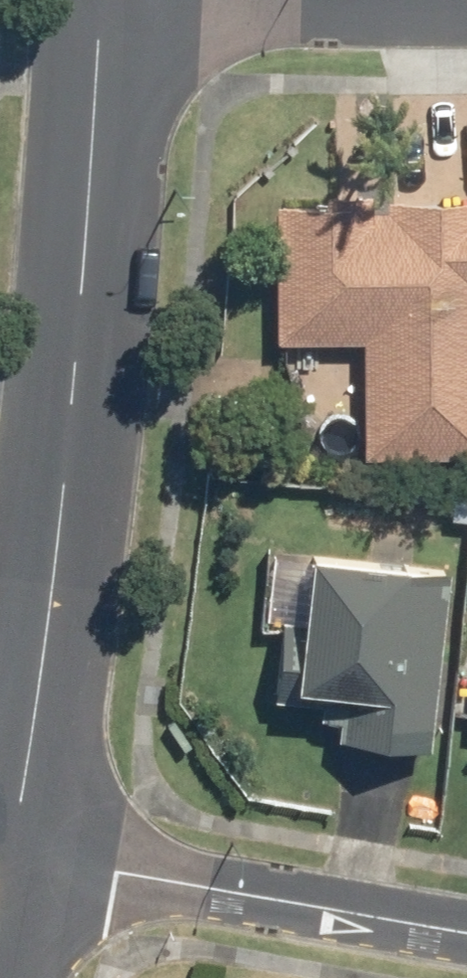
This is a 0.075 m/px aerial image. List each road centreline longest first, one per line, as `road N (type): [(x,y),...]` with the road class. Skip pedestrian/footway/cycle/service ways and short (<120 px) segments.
road 1 (residential): [(107,0),(18,836)]
road 2 (residential): [(18,836),(466,931)]

